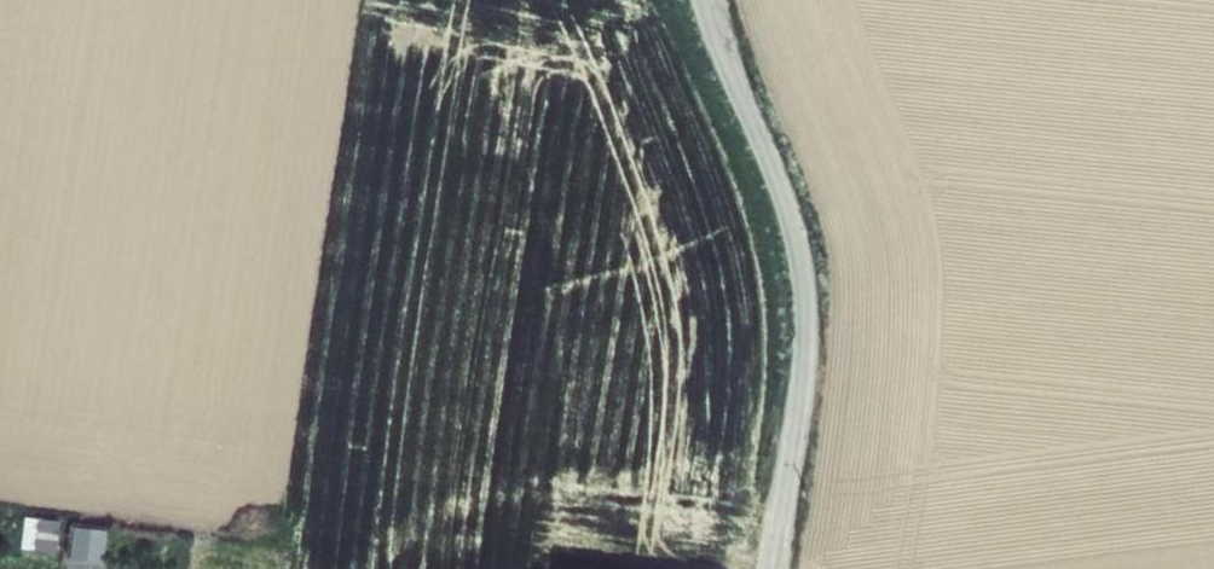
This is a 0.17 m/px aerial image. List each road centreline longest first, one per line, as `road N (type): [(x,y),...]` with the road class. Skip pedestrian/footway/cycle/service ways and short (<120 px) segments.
road 1 (residential): [(701,0),(799,254),(802,389),(769,568)]

